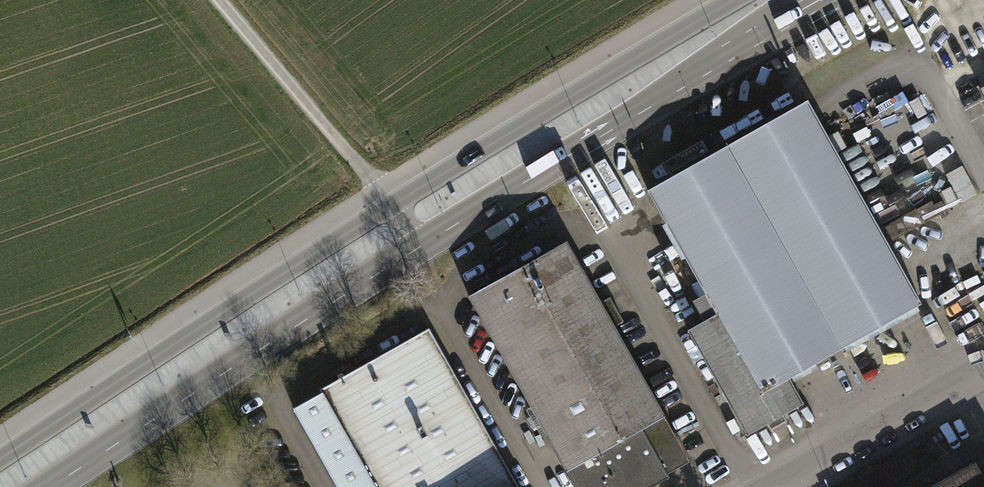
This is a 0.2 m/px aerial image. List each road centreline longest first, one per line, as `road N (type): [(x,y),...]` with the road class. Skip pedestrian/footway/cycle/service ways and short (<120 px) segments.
road 1 (tertiary): [(53,486),(423,245),(824,0)]
road 2 (tertiary): [(736,0),(387,209),(0,462)]
road 3 (track): [(217,0),(387,209)]
road 4 (unclassified): [(983,370),(774,486)]

